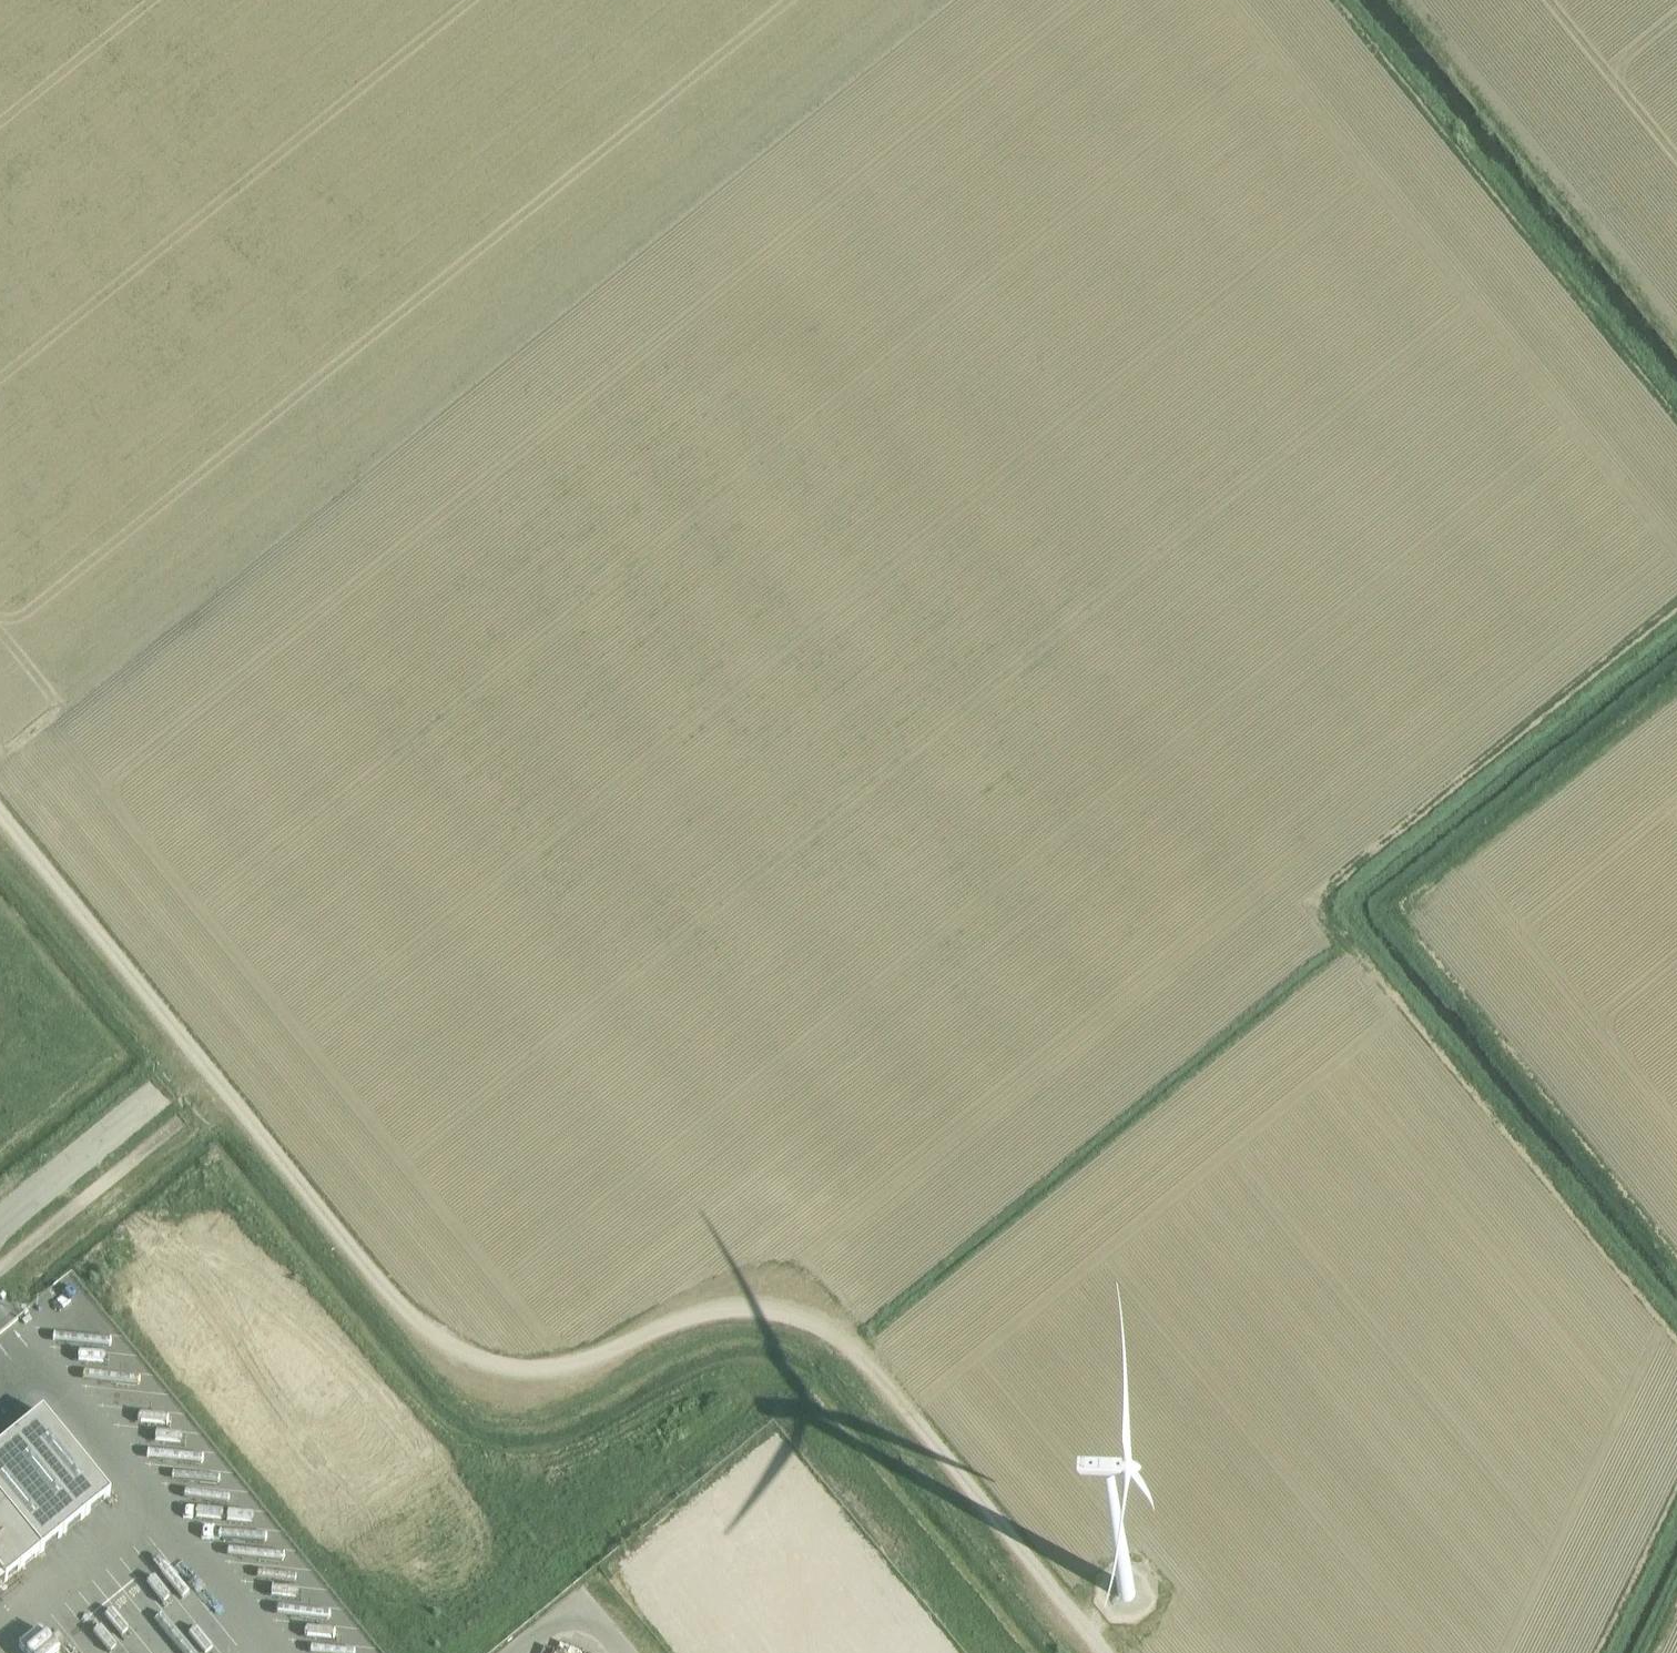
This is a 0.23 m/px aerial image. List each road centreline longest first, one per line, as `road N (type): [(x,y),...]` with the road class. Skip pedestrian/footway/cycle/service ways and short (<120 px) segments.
road 1 (track): [(1102,1652),(857,1352),(821,1323),(765,1304),(705,1309),(575,1365),(519,1369),(468,1355),(411,1322),(0,817)]
road 2 (unclassified): [(0,1220),(167,1083)]

